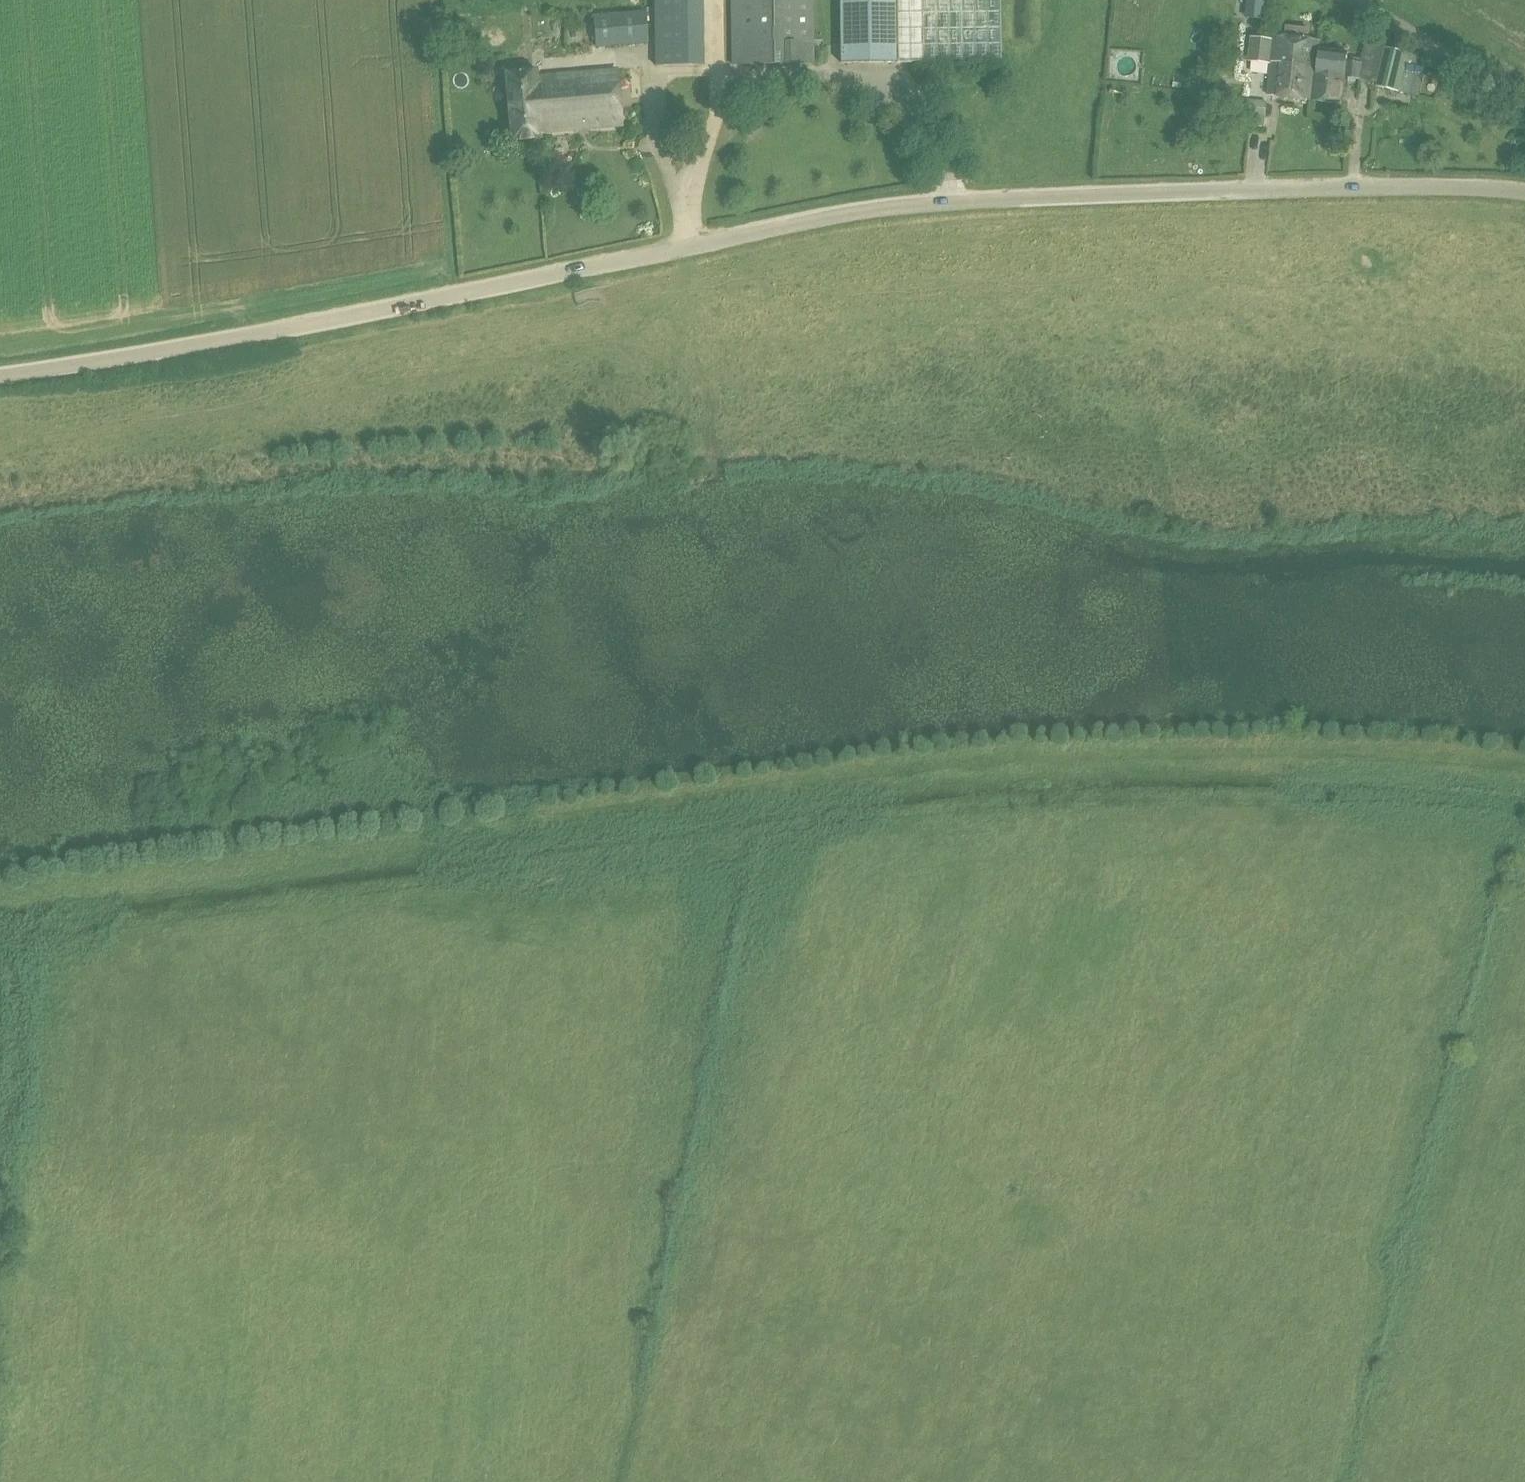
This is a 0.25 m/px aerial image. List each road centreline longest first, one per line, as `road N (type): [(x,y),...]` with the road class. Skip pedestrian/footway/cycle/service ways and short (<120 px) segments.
road 1 (unclassified): [(0,376),(953,203),(1350,186),(1524,193)]
road 2 (track): [(1524,106),(1357,0)]

